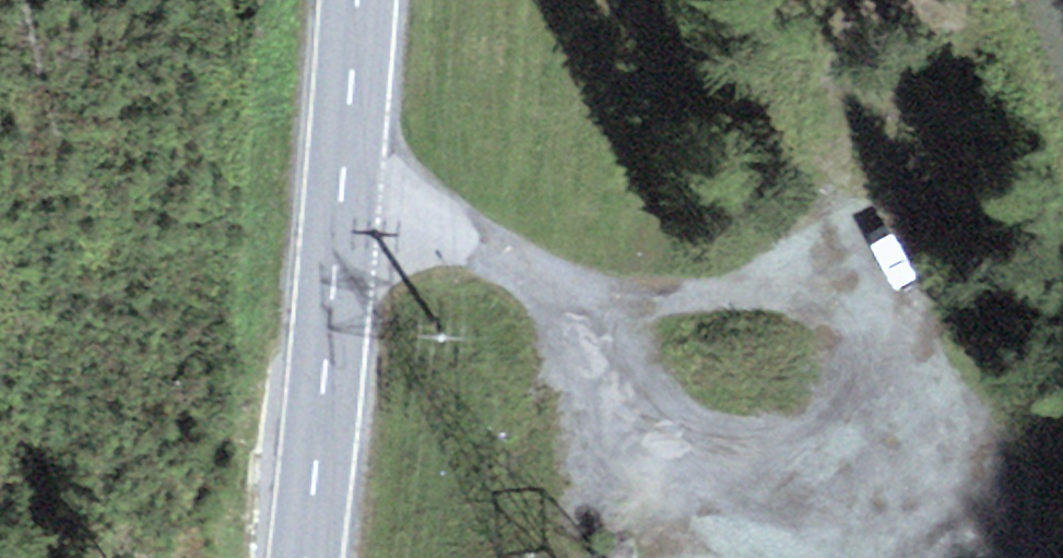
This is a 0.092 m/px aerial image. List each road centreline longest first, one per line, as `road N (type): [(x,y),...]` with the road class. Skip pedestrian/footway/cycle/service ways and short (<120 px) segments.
road 1 (primary): [(301,557),(357,0)]
road 2 (track): [(603,319),(822,557)]
road 3 (track): [(638,0),(603,319)]
road 4 (track): [(603,319),(498,256),(340,197)]

